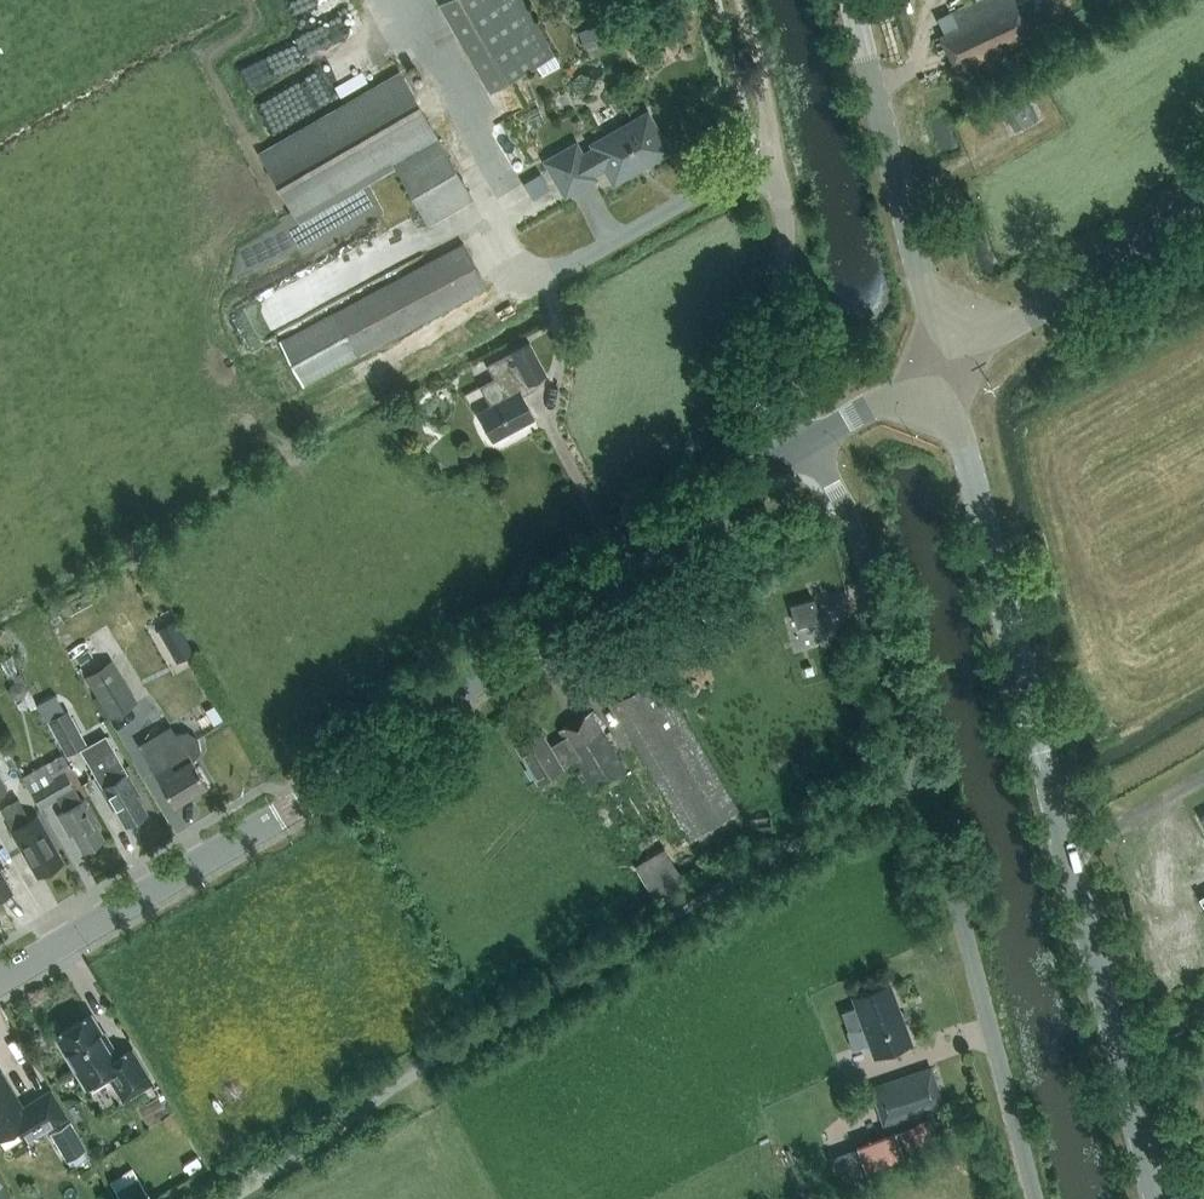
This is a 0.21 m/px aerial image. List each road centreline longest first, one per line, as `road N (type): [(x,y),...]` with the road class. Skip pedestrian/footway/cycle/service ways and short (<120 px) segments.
road 1 (tertiary): [(0,981),(329,786),(616,572),(805,448)]
road 2 (tertiary): [(1152,1198),(947,363)]
road 3 (unclassified): [(805,448),(855,525),(1036,1198)]
road 4 (tertiary): [(947,363),(848,0)]
road 5 (tertiary): [(947,363),(1101,271),(1203,191)]
road 6 (unclassified): [(805,448),(772,421),(763,398),(764,346),(783,277),(779,179)]
road 7 (track): [(779,179),(745,0)]
road 8 (tertiary): [(805,448),(947,363)]

